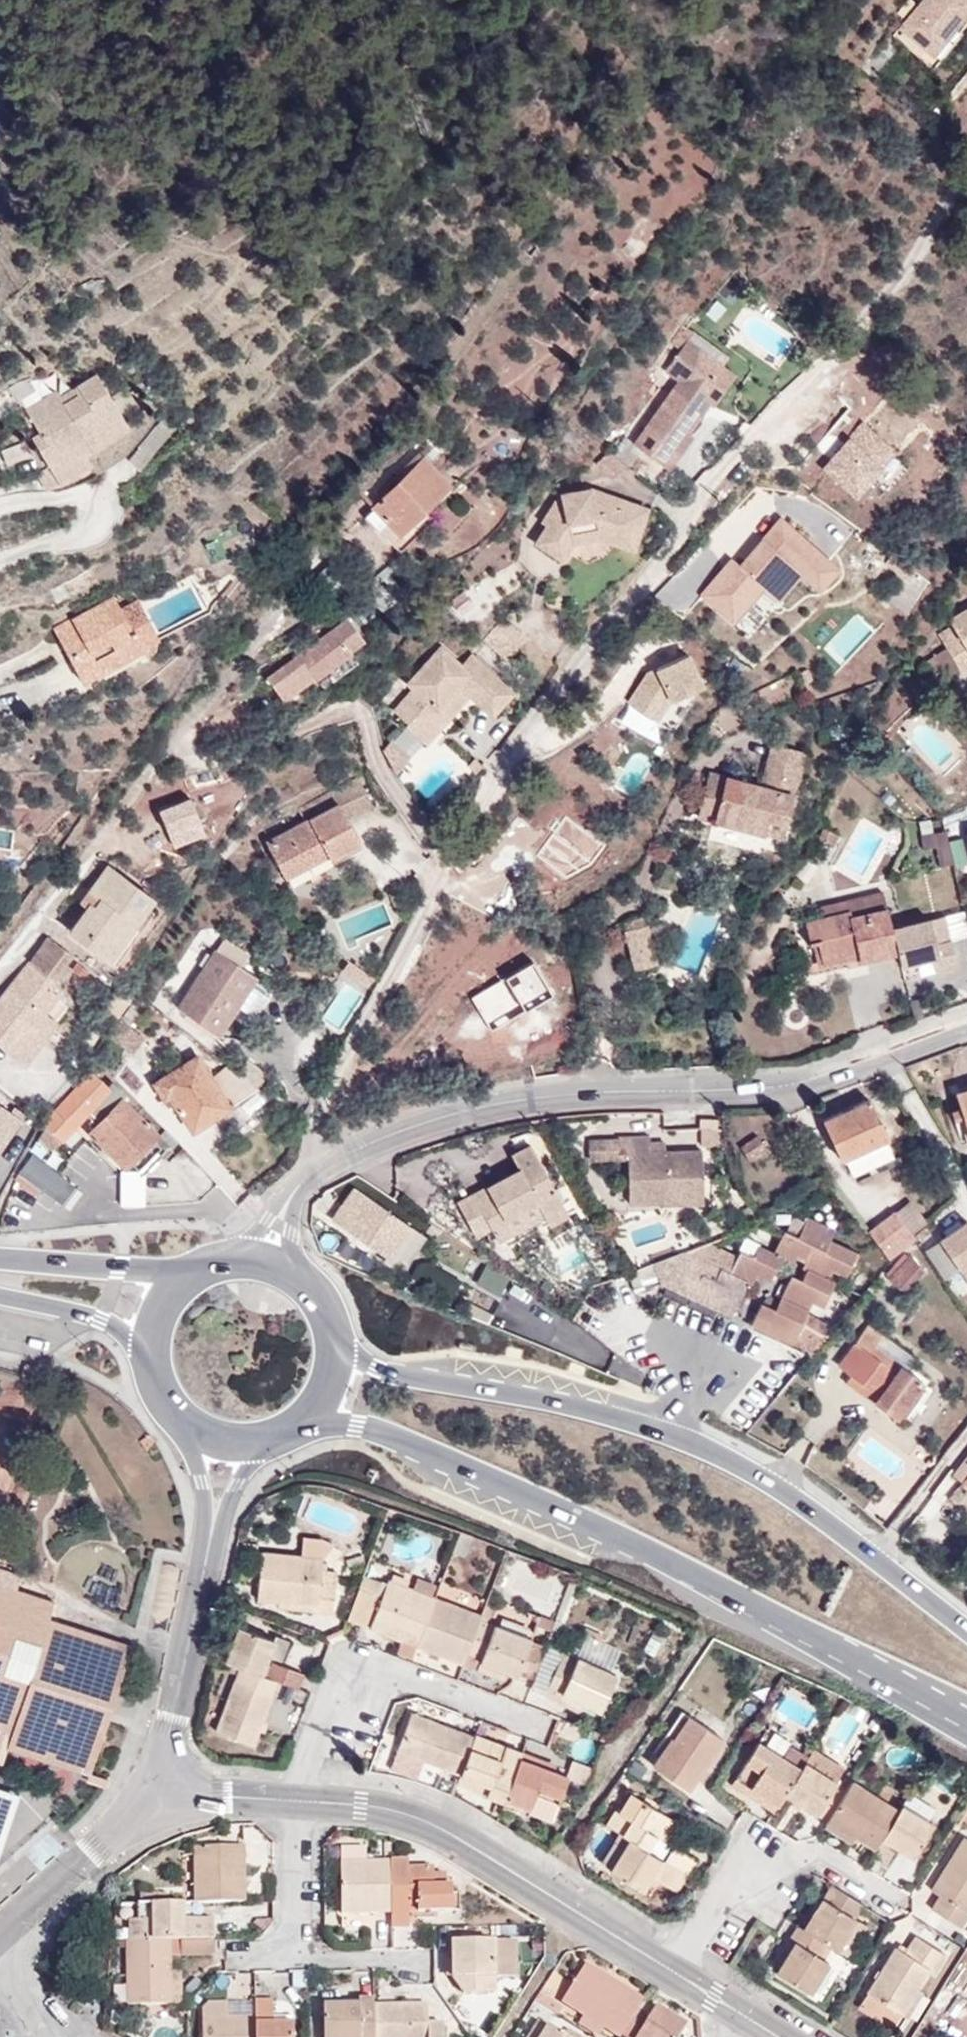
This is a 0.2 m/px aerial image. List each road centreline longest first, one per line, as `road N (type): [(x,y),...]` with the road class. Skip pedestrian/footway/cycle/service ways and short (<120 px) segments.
road 1 (residential): [(966,178),(914,265),(801,378),(675,569),(534,740),(322,1098),(312,1126),(320,1166)]
road 2 (primary): [(294,1425),(357,1423),(482,1473),(632,1540),(939,1707)]
road 3 (primary): [(870,1553),(775,1485),(675,1436),(586,1407),(409,1374),(334,1331)]
road 4 (residential): [(883,1052),(770,1089),(571,1093),(444,1115),(320,1166)]
road 5 (residential): [(0,964),(258,639),(362,560)]
road 6 (unclassified): [(677,1971),(437,1821),(362,1802),(296,1801)]
road 7 (residential): [(296,1801),(353,1656),(530,1721)]
road 8 (residential): [(888,1899),(764,1830),(677,1971)]
road 9 (unclassified): [(211,1541),(160,1781)]
road 10 (unclassified): [(160,1781),(0,1935)]
road 11 (primary): [(214,1264),(119,1269),(0,1261)]
road 12 (primary): [(0,1294),(100,1318),(156,1368)]
road 13 (residential): [(883,1052),(966,1191)]
road 14 (residential): [(870,1553),(966,1437)]
road 15 (residential): [(298,1950),(296,1801)]
road 16 (unclassified): [(296,1801),(160,1781)]
road 17 (unclassified): [(182,1414),(211,1541)]
road 18 (primary): [(214,1264),(172,1294),(160,1317),(156,1368)]
road 19 (unclassified): [(211,1541),(236,1485),(274,1434)]
road 20 (primary): [(966,1627),(870,1553)]

